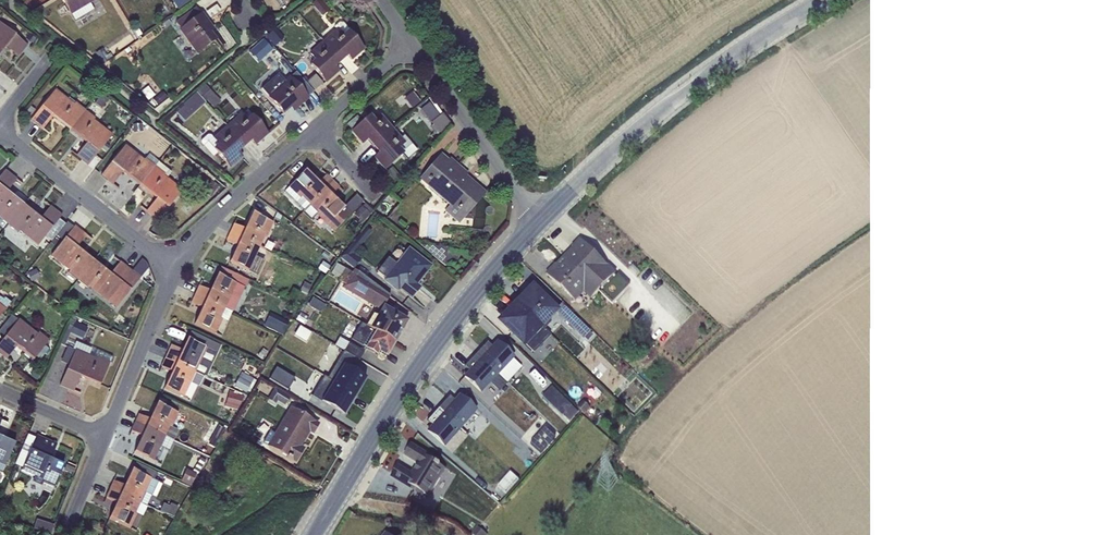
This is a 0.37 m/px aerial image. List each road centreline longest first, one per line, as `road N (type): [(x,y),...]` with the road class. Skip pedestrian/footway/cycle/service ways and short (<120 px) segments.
road 1 (tertiary): [(317,534),(422,366),(540,224)]
road 2 (tertiary): [(540,224),(690,89),(822,0)]
road 3 (residential): [(540,224),(411,42)]
road 4 (residential): [(176,268),(0,137)]
road 5 (residential): [(176,268),(202,229),(315,128)]
road 6 (residential): [(104,436),(176,268)]
road 7 (residential): [(315,128),(411,42)]

